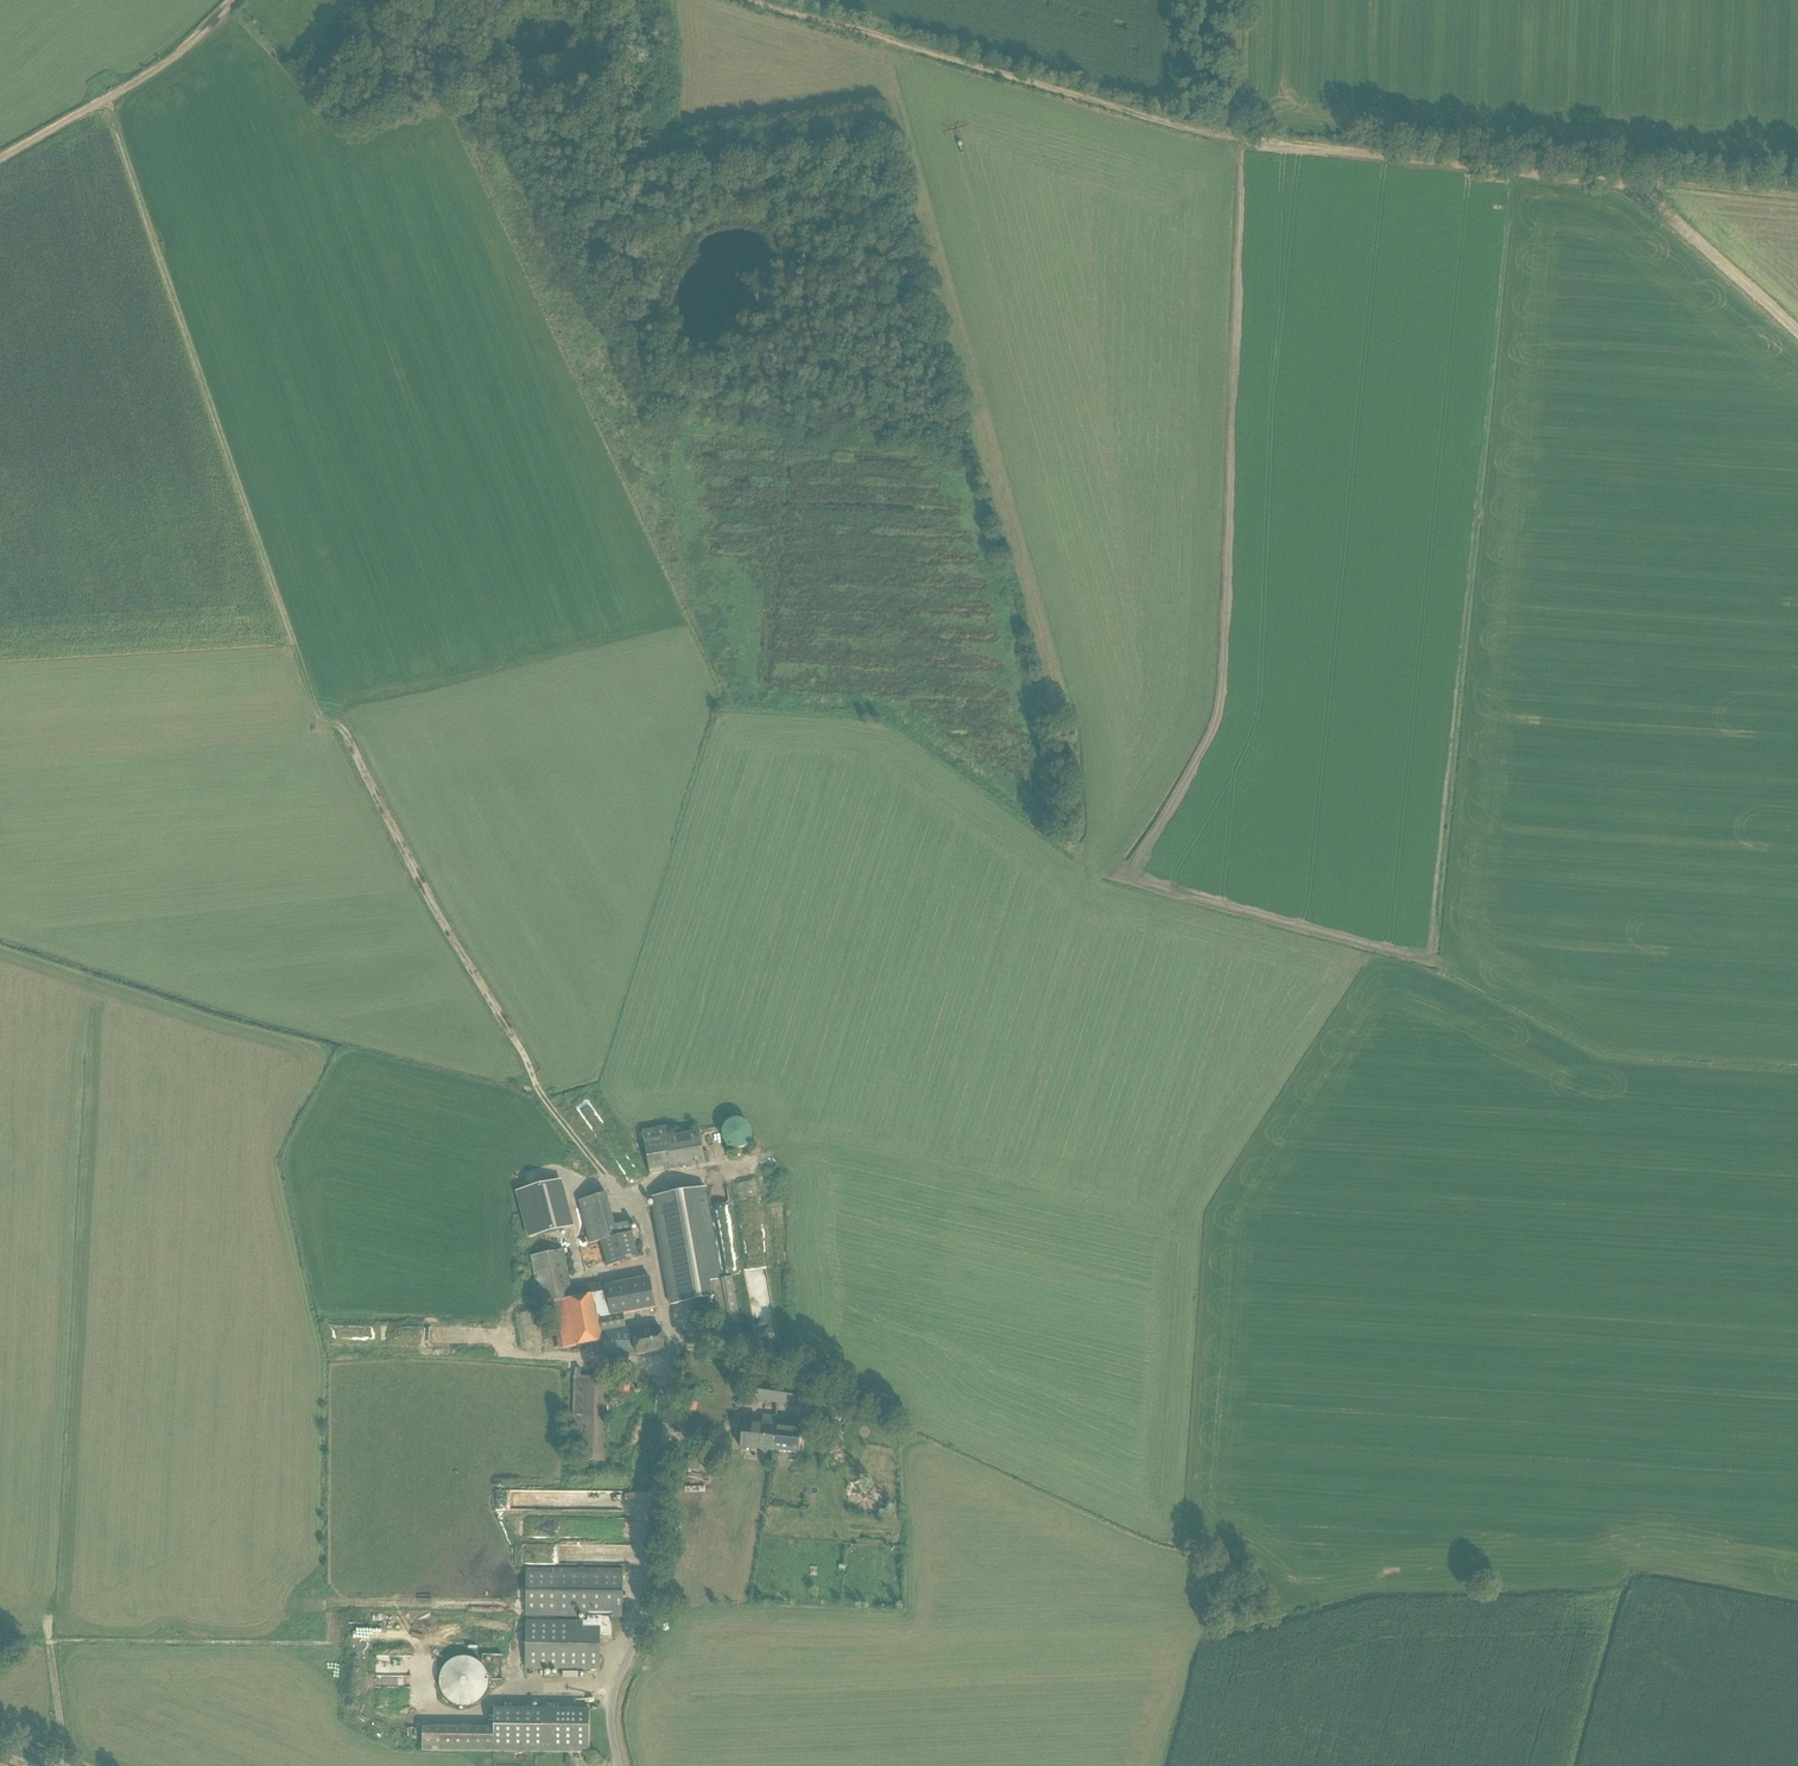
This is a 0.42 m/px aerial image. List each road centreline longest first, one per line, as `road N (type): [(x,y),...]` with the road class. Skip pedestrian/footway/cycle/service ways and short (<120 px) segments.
road 1 (track): [(547,1102),(343,730),(318,714),(107,100)]
road 2 (track): [(1234,138),(754,0)]
road 3 (unclassified): [(620,1765),(612,1697),(646,1606),(672,1372)]
road 4 (track): [(1614,182),(1234,138)]
road 5 (track): [(0,161),(161,69),(235,0)]
road 6 (track): [(1797,334),(1677,224),(1614,182)]
road 7 (track): [(1234,138),(1241,0)]

